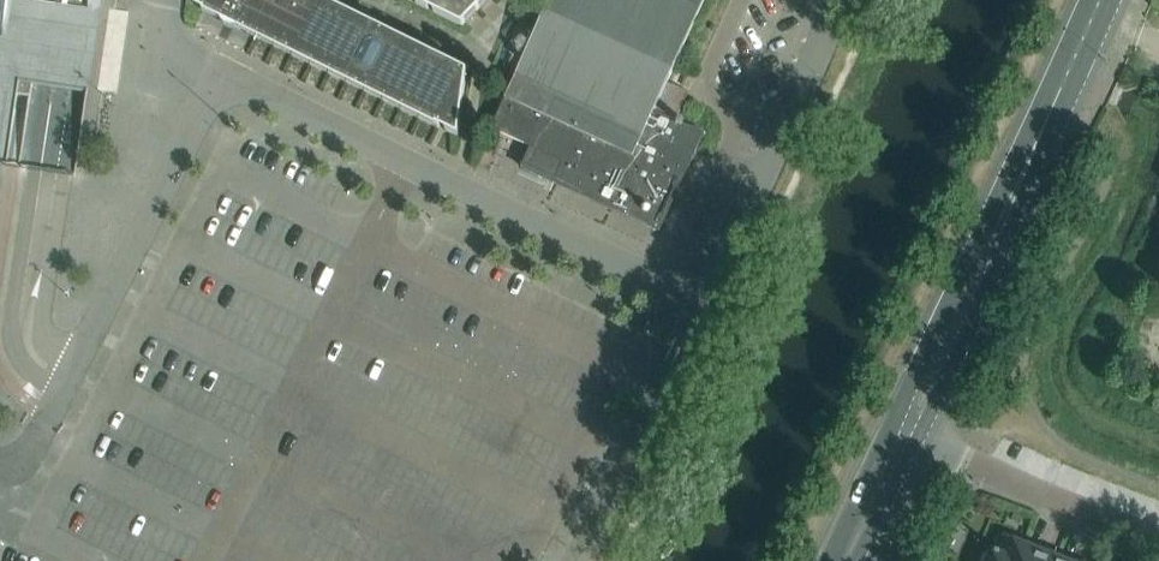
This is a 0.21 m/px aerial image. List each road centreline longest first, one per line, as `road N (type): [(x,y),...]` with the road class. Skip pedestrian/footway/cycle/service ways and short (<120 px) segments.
road 1 (unclassified): [(0,465),(21,460),(36,444),(222,71),(703,304)]
road 2 (secondary): [(906,432),(1098,0)]
road 3 (residential): [(703,304),(840,0)]
road 4 (residential): [(1158,539),(906,432)]
road 5 (secondary): [(841,560),(906,432)]

